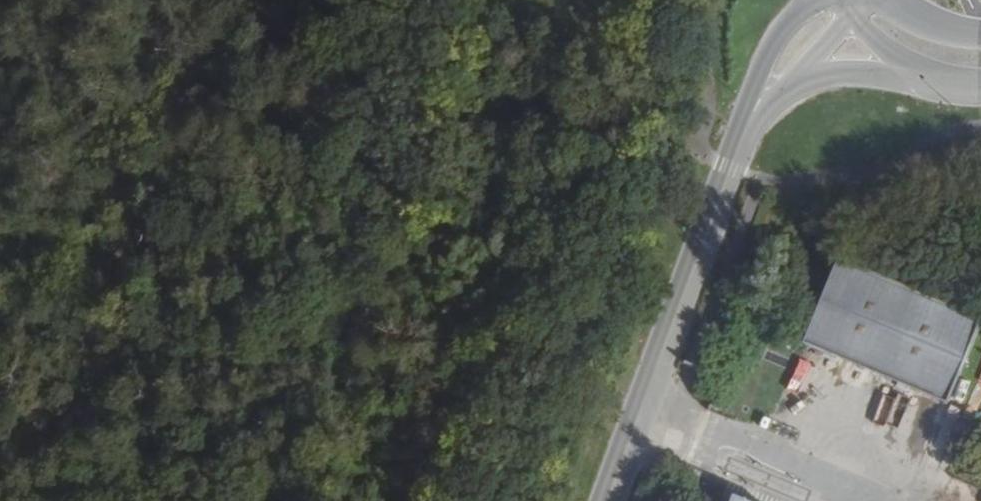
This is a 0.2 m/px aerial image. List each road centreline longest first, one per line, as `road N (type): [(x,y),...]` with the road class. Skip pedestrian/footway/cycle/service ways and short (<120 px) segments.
road 1 (tertiary): [(608,500),(736,154)]
road 2 (tertiary): [(817,0),(773,40),(734,134),(736,154)]
road 3 (tertiary): [(790,89),(866,73),(933,77)]

